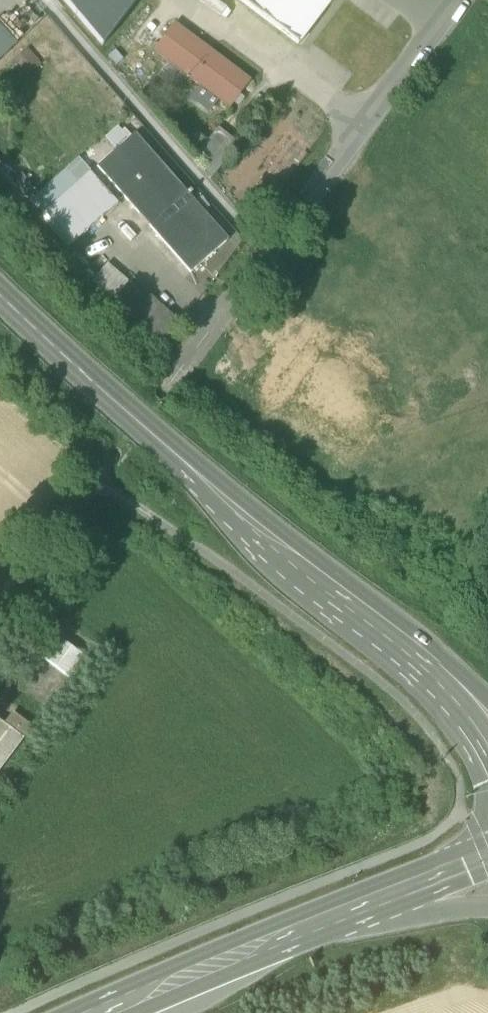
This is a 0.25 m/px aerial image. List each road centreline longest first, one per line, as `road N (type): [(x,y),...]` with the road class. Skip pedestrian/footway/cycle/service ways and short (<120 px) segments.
road 1 (unclassified): [(172,382),(451,0)]
road 2 (secondary): [(183,465),(188,484),(235,529),(455,712),(487,762)]
road 3 (secondary): [(487,702),(183,465)]
road 4 (primary): [(109,1012),(373,904)]
road 5 (secondary): [(0,302),(183,465)]
road 6 (primary): [(373,904),(487,860)]

